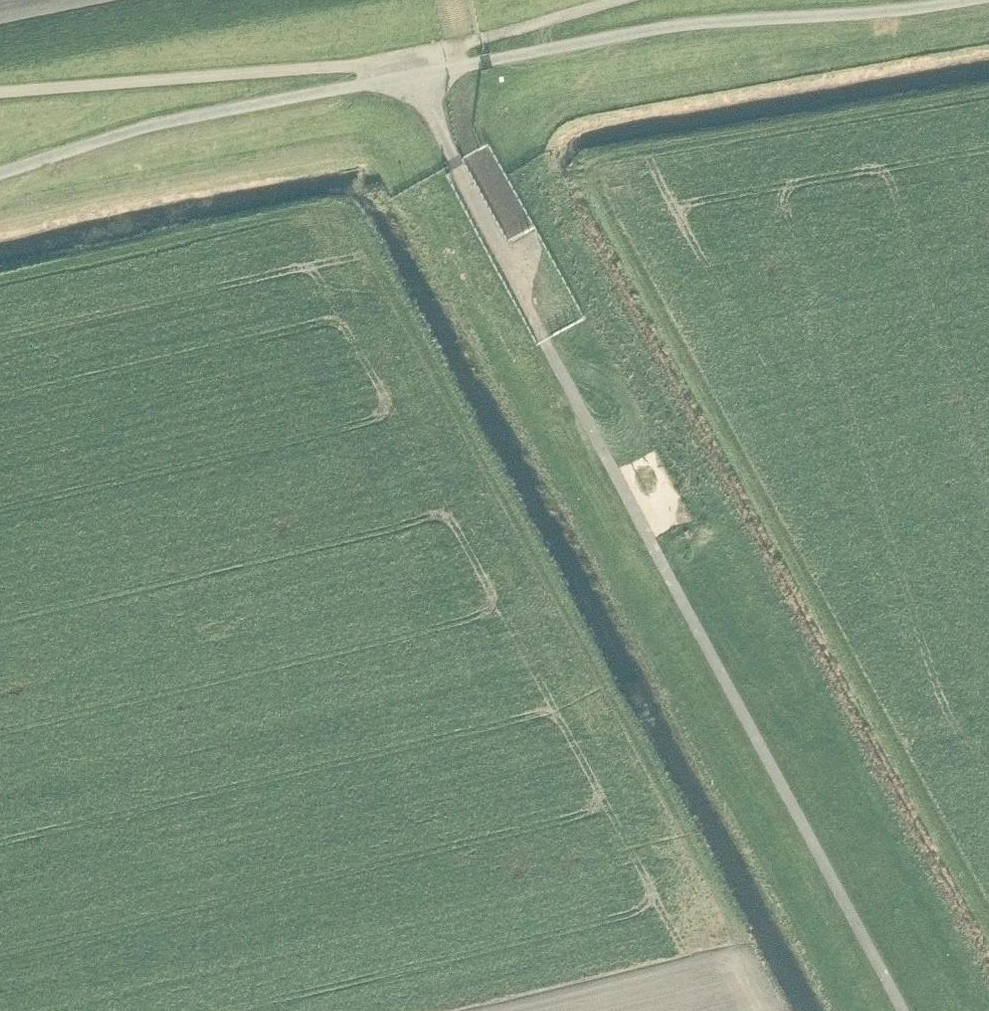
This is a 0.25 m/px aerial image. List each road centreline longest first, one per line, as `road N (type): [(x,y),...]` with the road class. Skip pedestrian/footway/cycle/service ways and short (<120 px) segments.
road 1 (unclassified): [(0,173),(160,123),(647,29),(963,0)]

